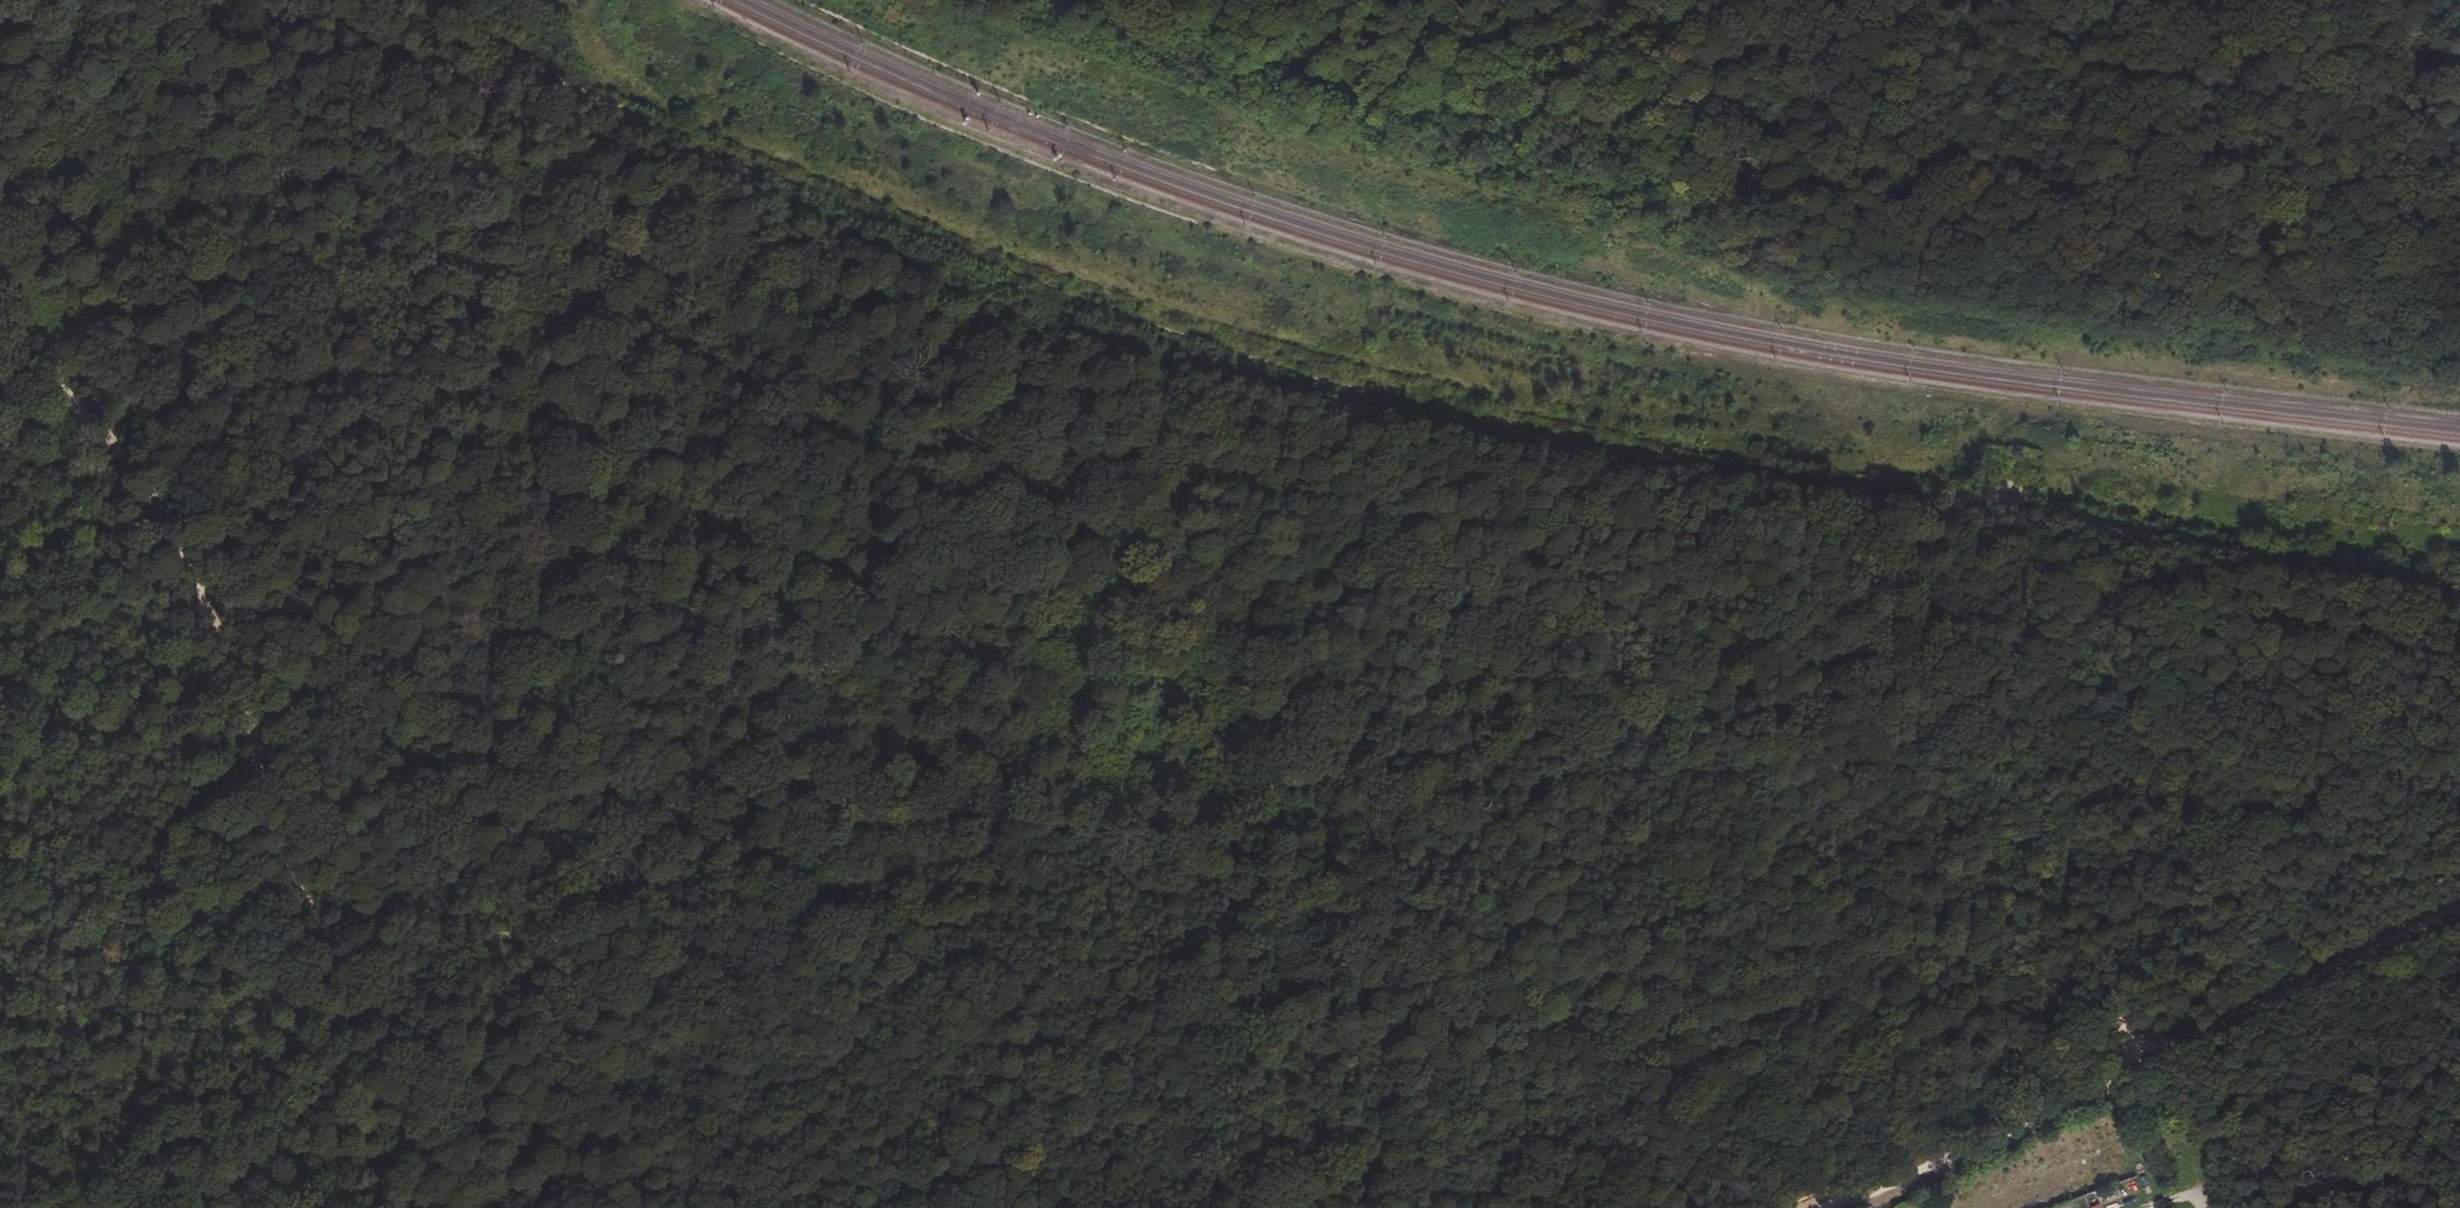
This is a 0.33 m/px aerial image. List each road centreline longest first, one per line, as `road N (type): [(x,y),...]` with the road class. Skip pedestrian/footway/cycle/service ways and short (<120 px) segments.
road 1 (track): [(2459,599),(2329,566),(2269,563),(2210,544),(1963,507),(1922,551),(1940,641)]
road 2 (track): [(1940,641),(2138,1056)]
road 3 (track): [(2459,903),(2138,1056)]

